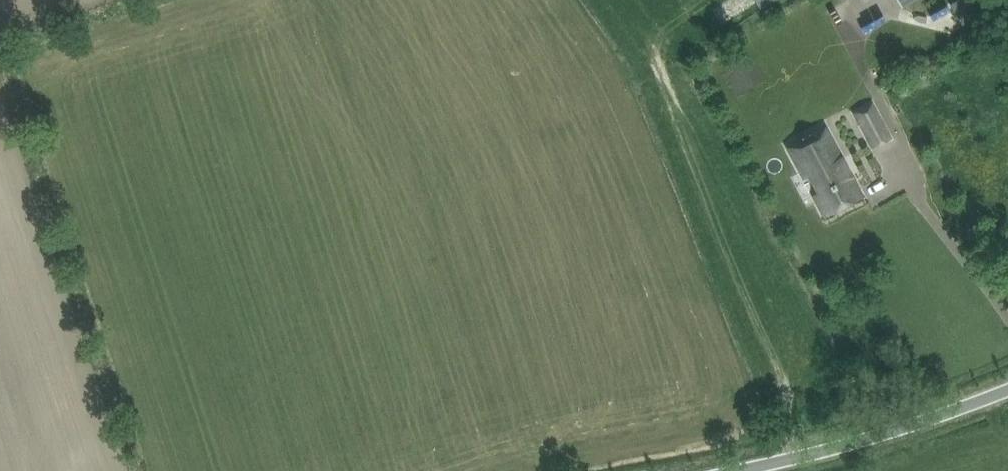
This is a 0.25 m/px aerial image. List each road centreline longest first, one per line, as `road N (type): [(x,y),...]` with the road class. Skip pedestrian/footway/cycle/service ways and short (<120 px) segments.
road 1 (unclassified): [(738,470),(884,434),(1007,390)]

